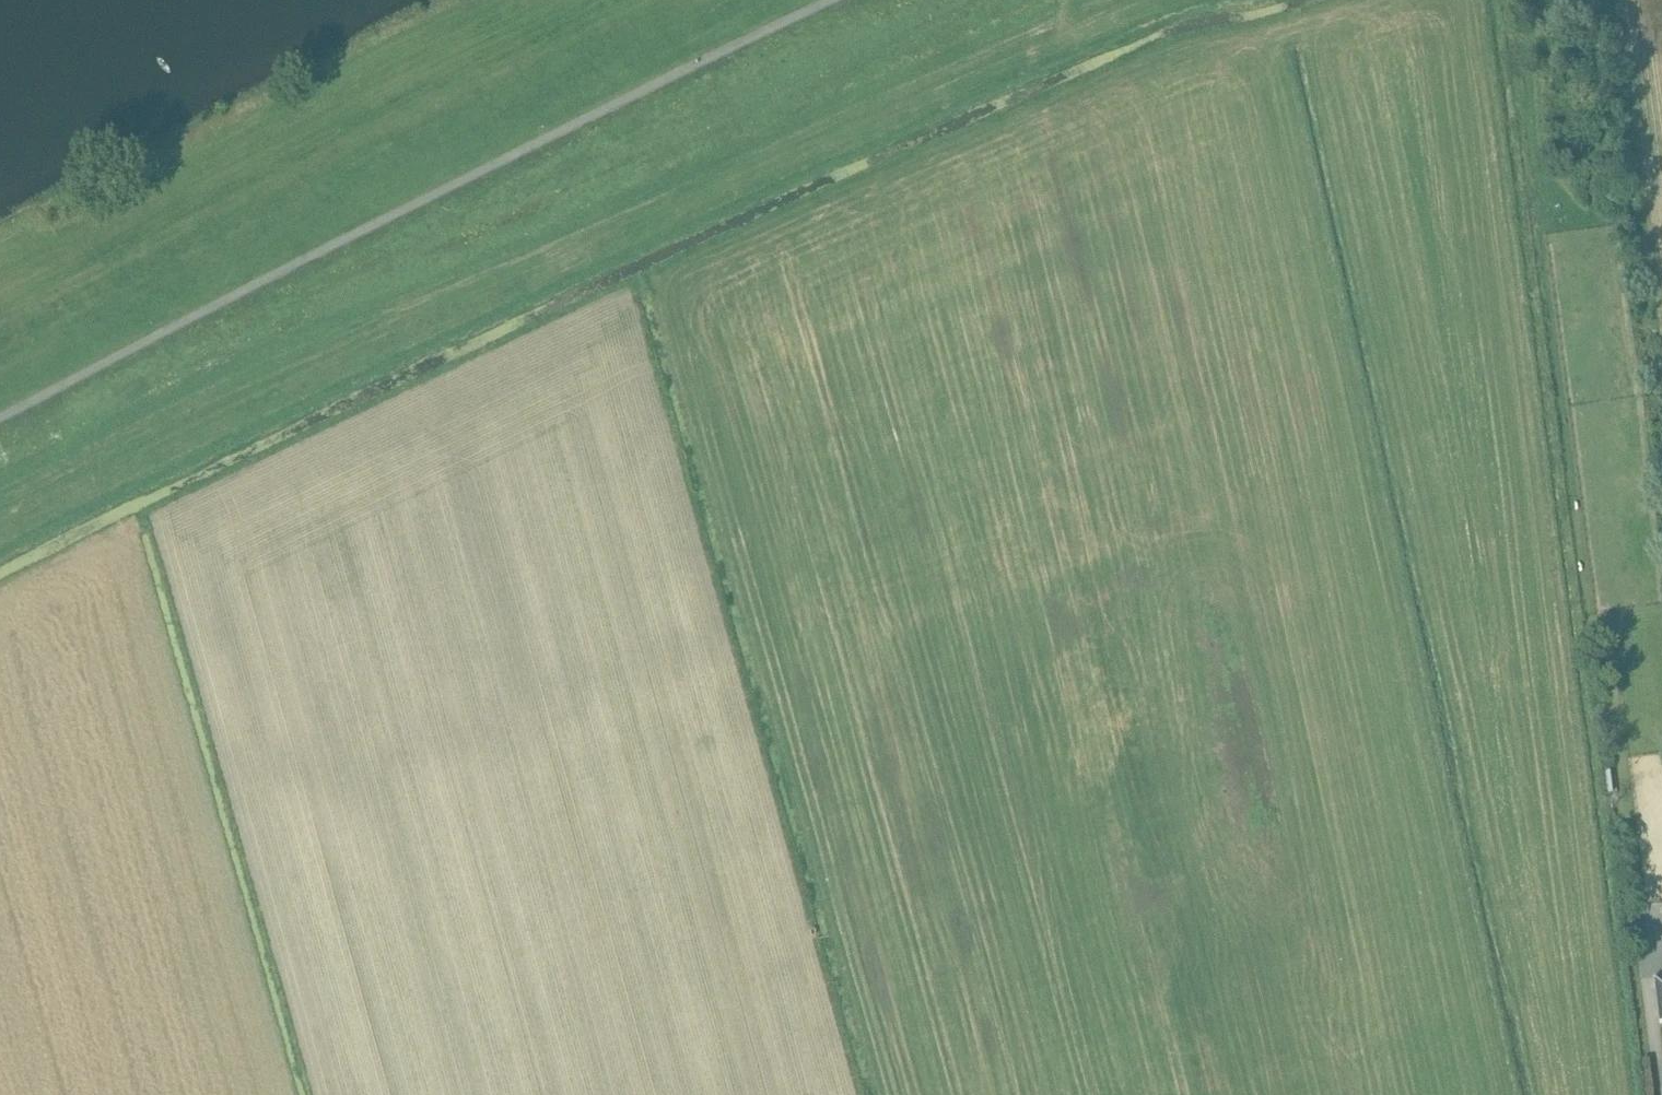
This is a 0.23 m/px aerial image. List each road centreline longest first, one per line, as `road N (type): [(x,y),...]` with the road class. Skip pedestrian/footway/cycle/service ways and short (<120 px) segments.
road 1 (unclassified): [(1661,1094),(1643,952)]

